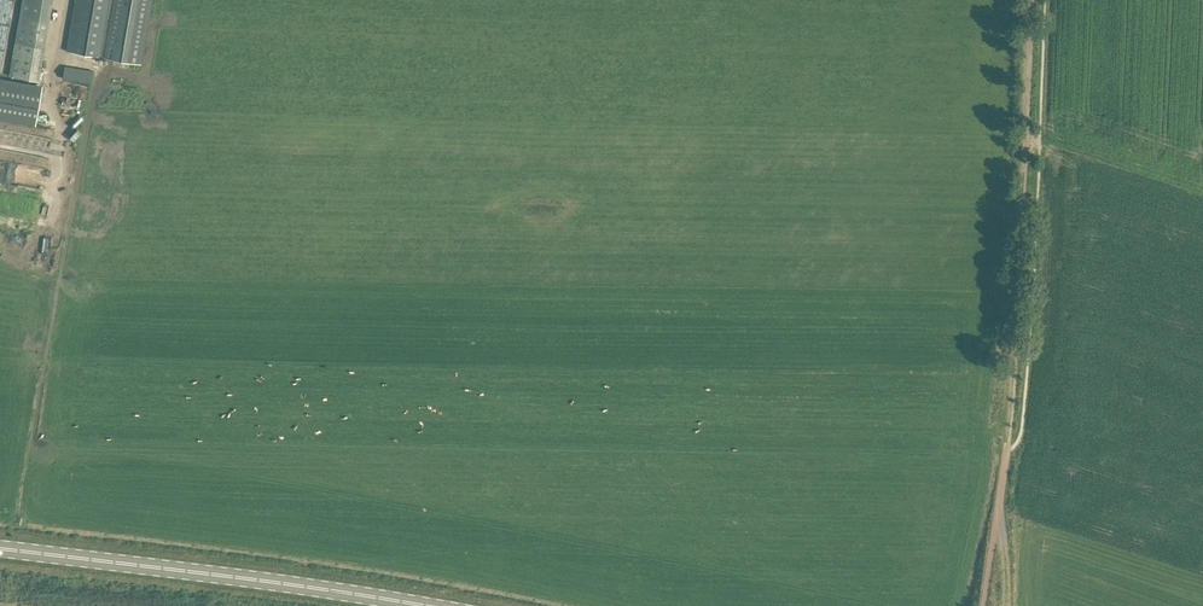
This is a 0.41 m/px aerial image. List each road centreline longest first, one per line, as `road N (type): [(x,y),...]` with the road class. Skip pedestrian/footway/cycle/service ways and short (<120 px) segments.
road 1 (track): [(1032,0),(1007,443)]
road 2 (secondary): [(411,605),(0,549)]

